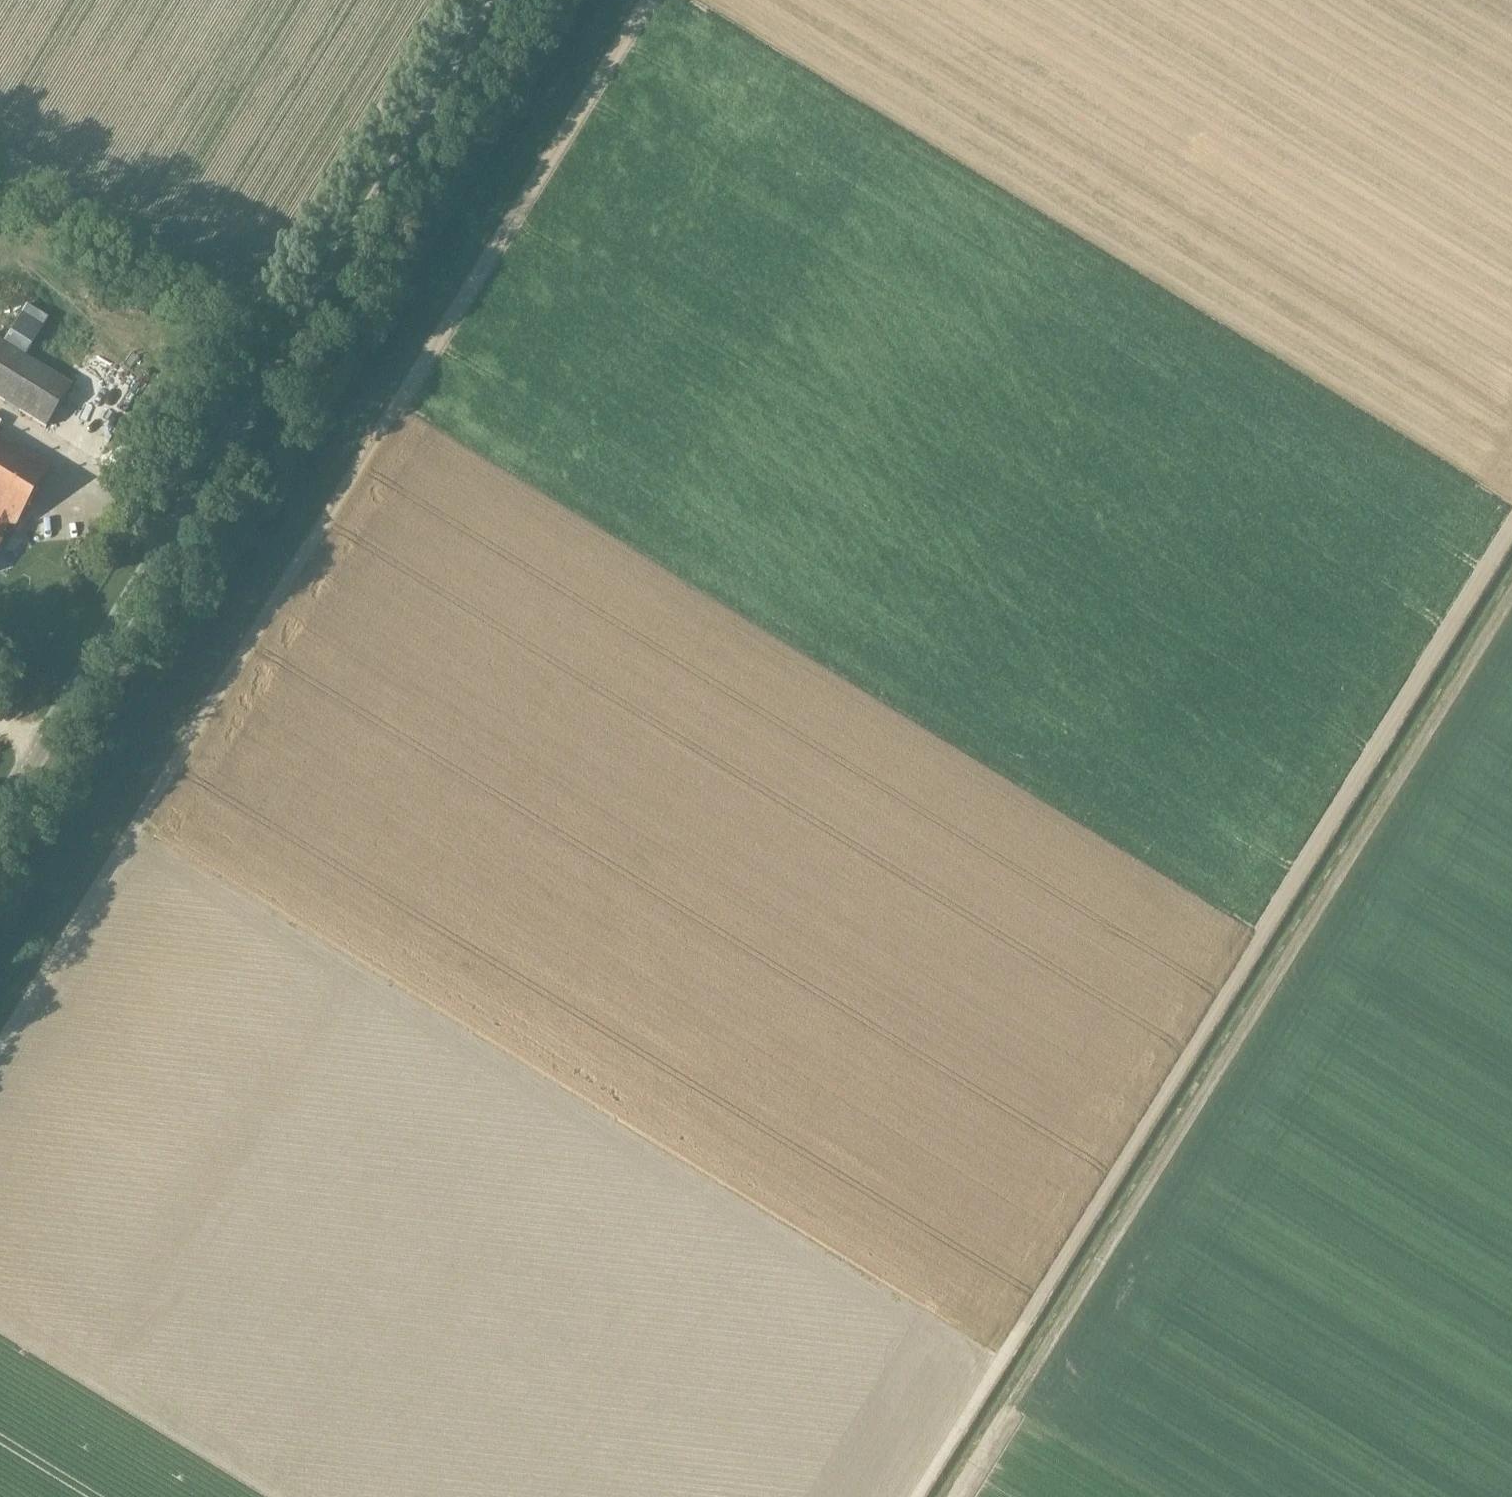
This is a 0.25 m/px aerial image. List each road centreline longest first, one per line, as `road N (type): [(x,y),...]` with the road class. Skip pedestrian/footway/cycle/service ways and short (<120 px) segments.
road 1 (unclassified): [(0,811),(503,0)]

